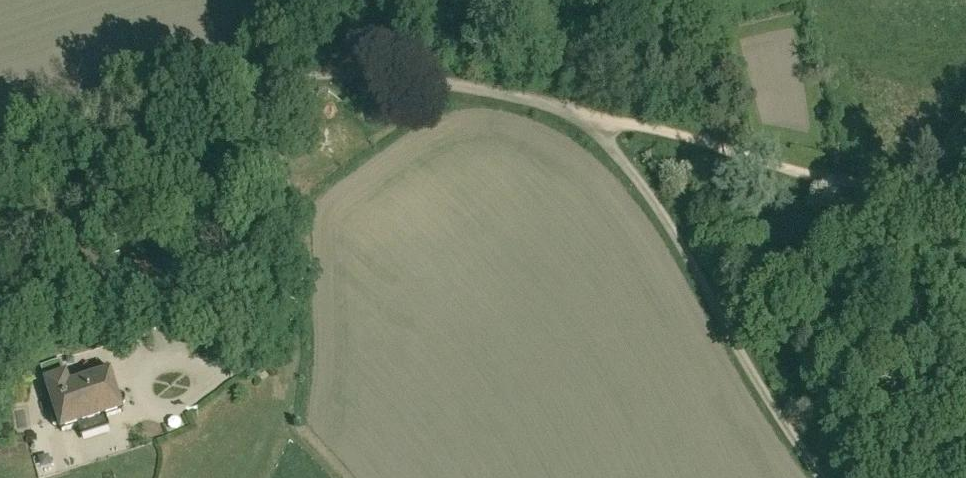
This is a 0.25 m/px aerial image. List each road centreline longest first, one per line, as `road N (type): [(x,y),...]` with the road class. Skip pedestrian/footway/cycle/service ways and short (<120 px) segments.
road 1 (track): [(572,111),(437,80),(282,71),(175,88),(0,146)]
road 2 (track): [(232,78),(282,171),(299,310),(251,355),(218,372),(169,371),(140,387),(152,408),(179,406)]
road 3 (track): [(826,477),(750,369),(659,204),(572,111)]
road 4 (track): [(572,111),(678,133),(823,179),(915,178)]

